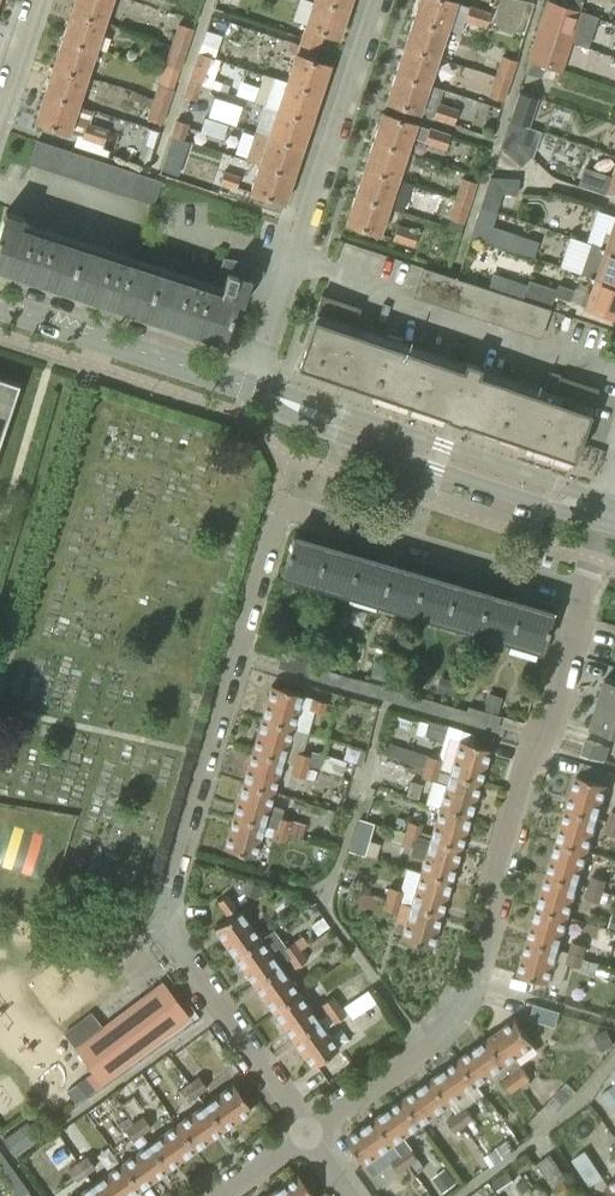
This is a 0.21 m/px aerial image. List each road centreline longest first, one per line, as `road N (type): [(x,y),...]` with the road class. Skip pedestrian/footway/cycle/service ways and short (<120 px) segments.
road 1 (residential): [(309,1134),(178,949),(167,920),(169,883),(282,508)]
road 2 (residential): [(309,1134),(447,1033),(468,1000),(498,903),(493,878),(529,762),(551,730),(584,595)]
road 3 (residential): [(249,387),(378,0)]
road 4 (tertiary): [(608,514),(249,387)]
road 5 (residential): [(584,595),(282,508)]
road 6 (tertiary): [(249,387),(0,304)]

